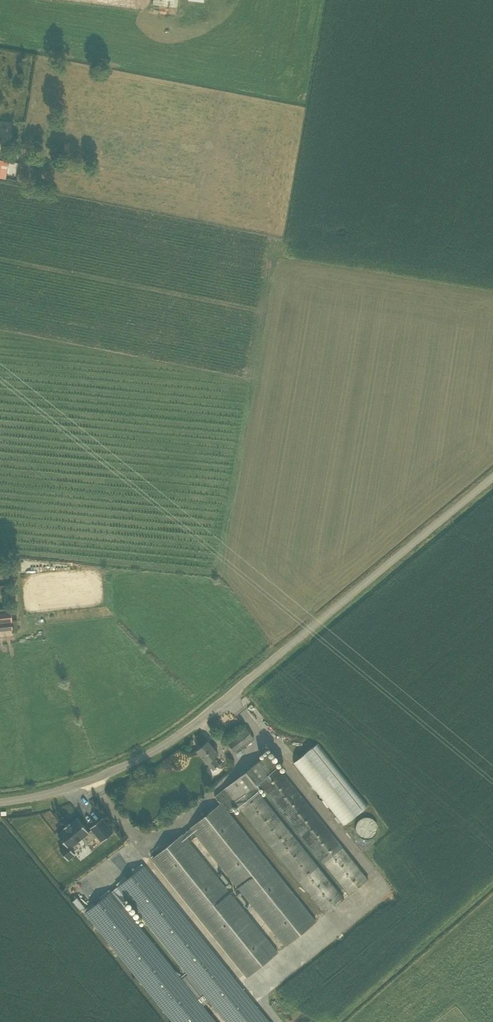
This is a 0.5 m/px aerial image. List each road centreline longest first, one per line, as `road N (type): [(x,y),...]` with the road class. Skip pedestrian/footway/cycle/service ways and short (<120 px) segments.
road 1 (unclassified): [(0,798),(124,763),(227,700),(492,479)]

